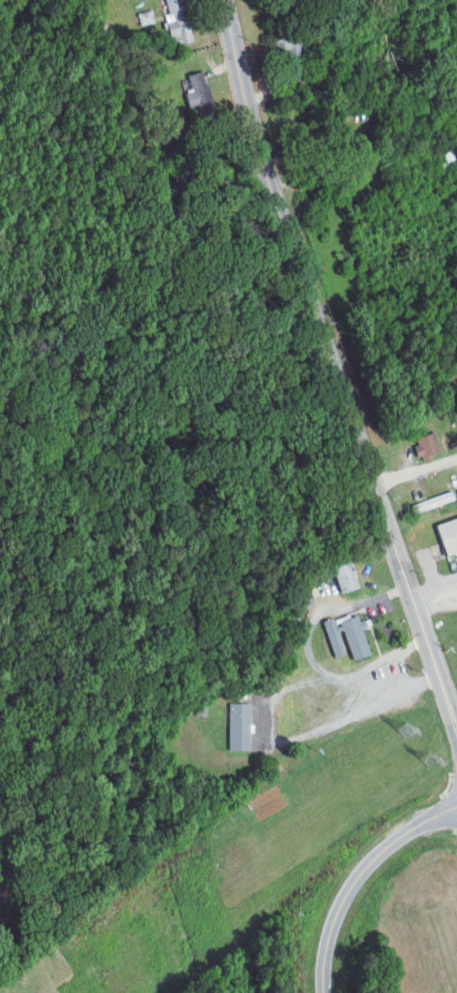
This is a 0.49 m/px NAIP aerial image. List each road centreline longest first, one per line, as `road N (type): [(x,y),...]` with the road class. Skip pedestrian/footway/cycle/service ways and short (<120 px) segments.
road 1 (tertiary): [(223,0),(263,166),(456,736)]
road 2 (residential): [(326,992),(325,949),(336,907),(360,871),(404,834),(456,808)]

